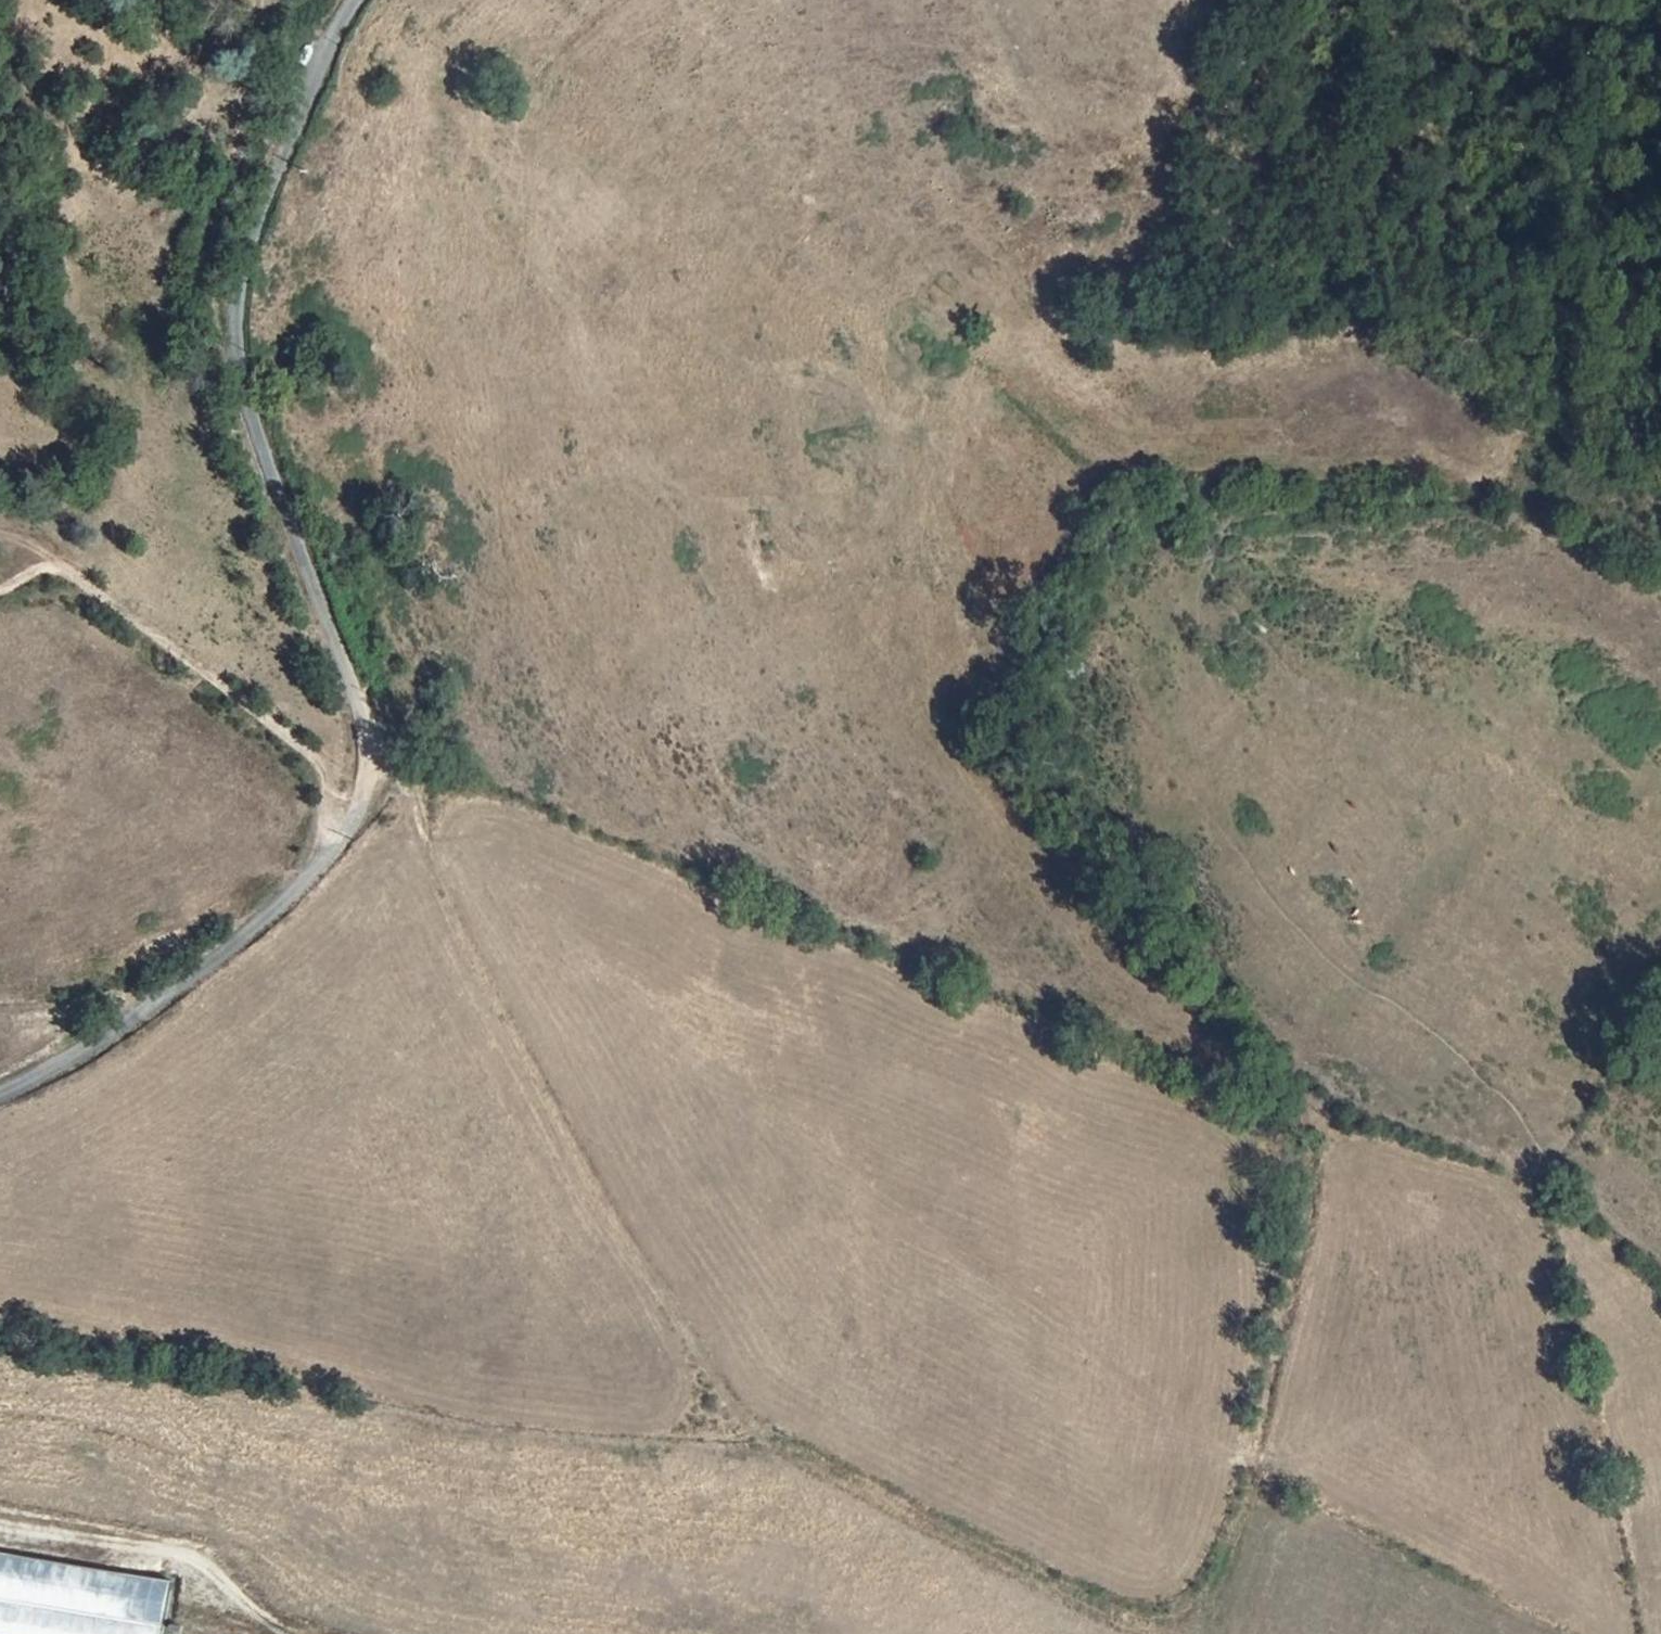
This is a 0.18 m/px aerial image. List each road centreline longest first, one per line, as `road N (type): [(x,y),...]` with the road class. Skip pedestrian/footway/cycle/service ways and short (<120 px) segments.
road 1 (unclassified): [(351,0),(316,52),(237,286),(237,381),(347,717),(356,784),(308,874),(255,928),(104,1040),(0,1092)]
road 2 (track): [(356,784),(382,791),(396,807),(444,930),(595,1209),(726,1414),(1104,1616),(1139,1621),(1193,1597)]
road 3 (track): [(0,607),(25,585),(54,582),(302,761),(312,788),(308,874)]
road 4 (track): [(0,1527),(189,1561),(261,1621),(335,1633)]

